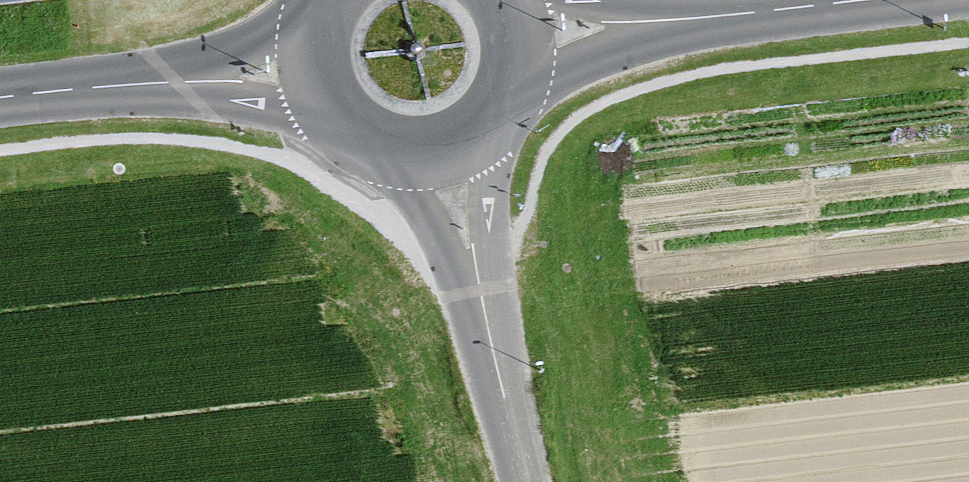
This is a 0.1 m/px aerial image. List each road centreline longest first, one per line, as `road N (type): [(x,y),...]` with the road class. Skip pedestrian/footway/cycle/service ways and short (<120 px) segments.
road 1 (residential): [(854,0),(526,32)]
road 2 (unclassified): [(442,167),(526,481)]
road 3 (tertiary): [(303,72),(0,98)]
road 4 (tertiary): [(303,72),(314,106),(339,139),(371,161),(442,167)]
road 5 (tertiary): [(442,167),(501,131),(520,101),(526,32)]

